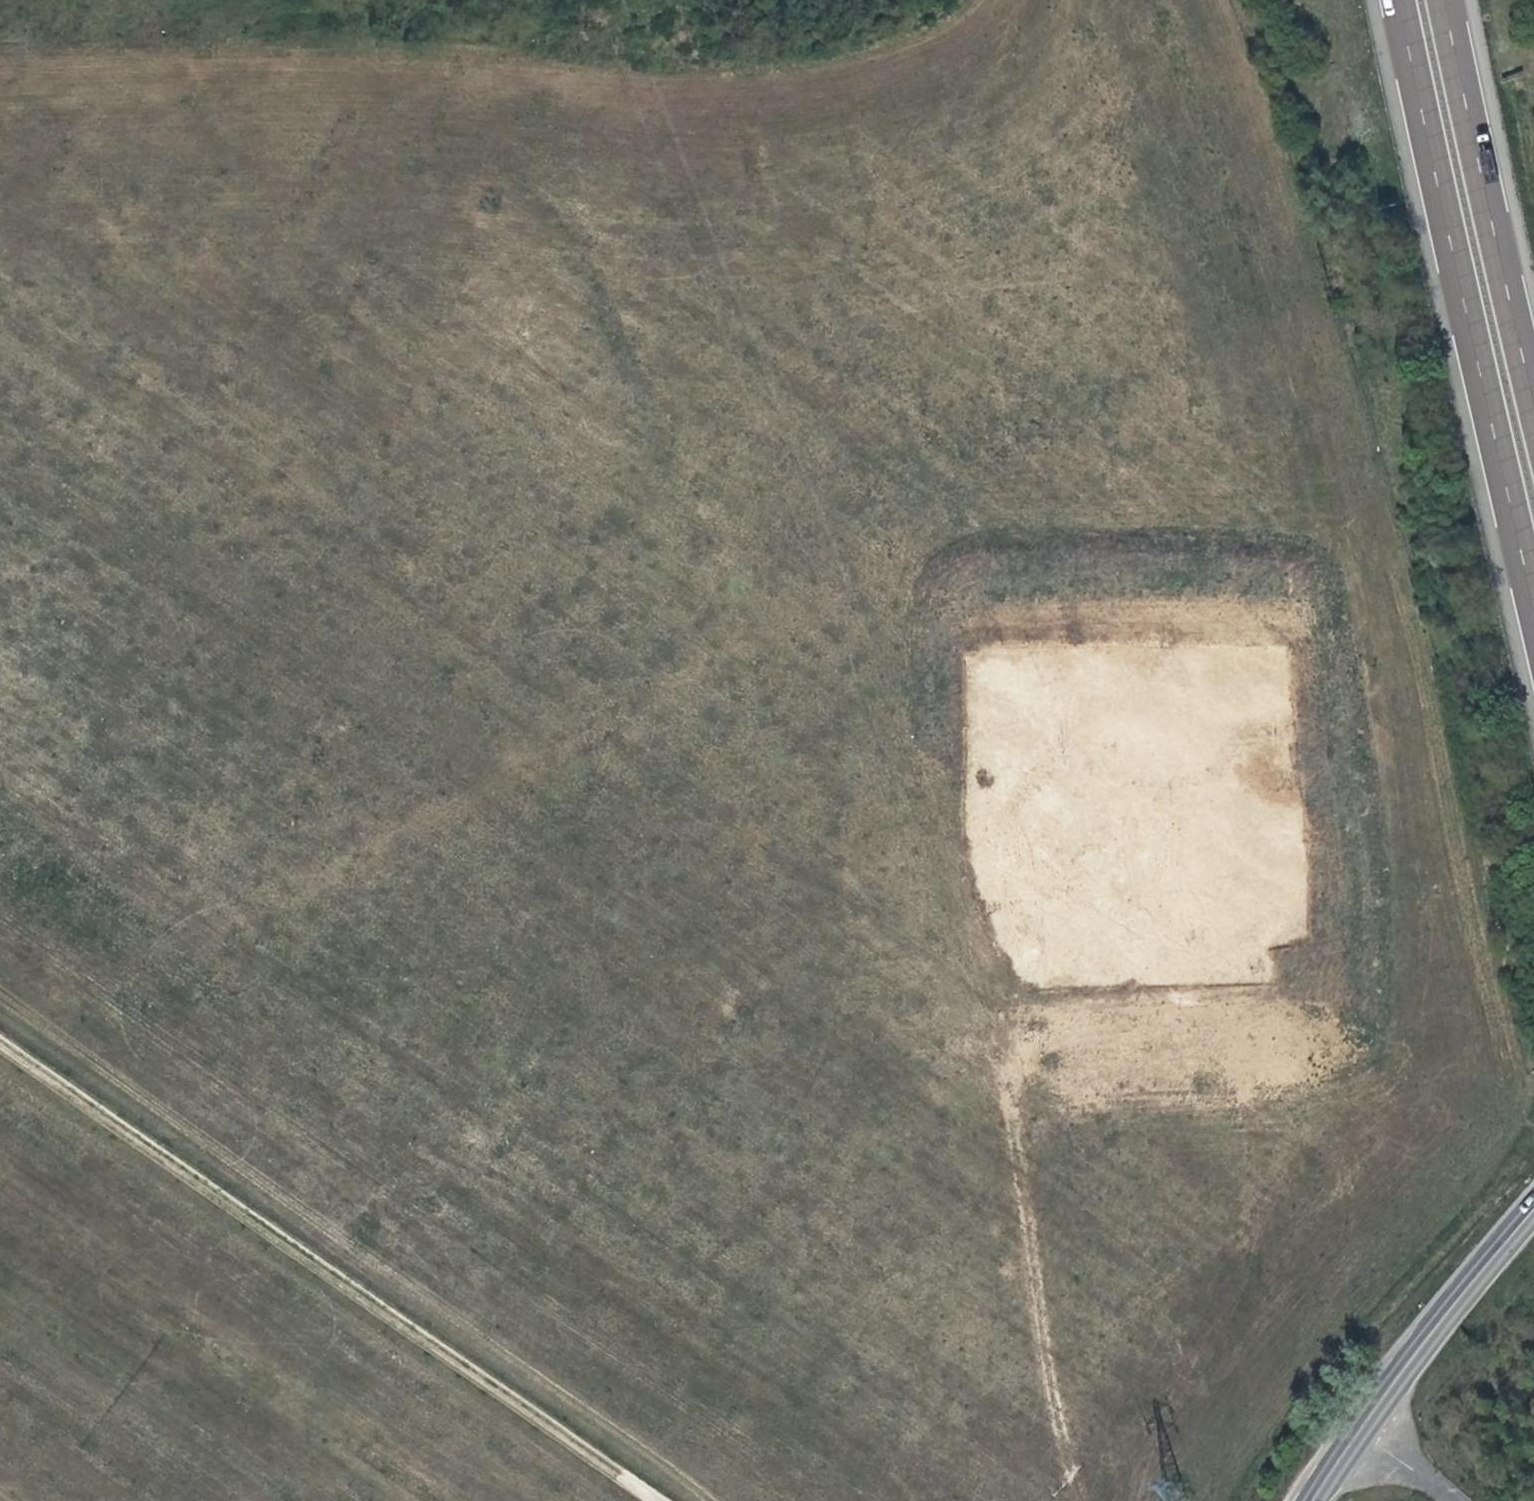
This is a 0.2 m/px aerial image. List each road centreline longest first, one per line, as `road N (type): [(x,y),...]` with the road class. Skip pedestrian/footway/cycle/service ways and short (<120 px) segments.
road 1 (track): [(674,1500),(0,1037)]
road 2 (motorway): [(1399,0),(1533,609)]
road 3 (motorway): [(1533,398),(1444,0)]
road 4 (tertiary): [(1312,1500),(1412,1357),(1533,1211)]

